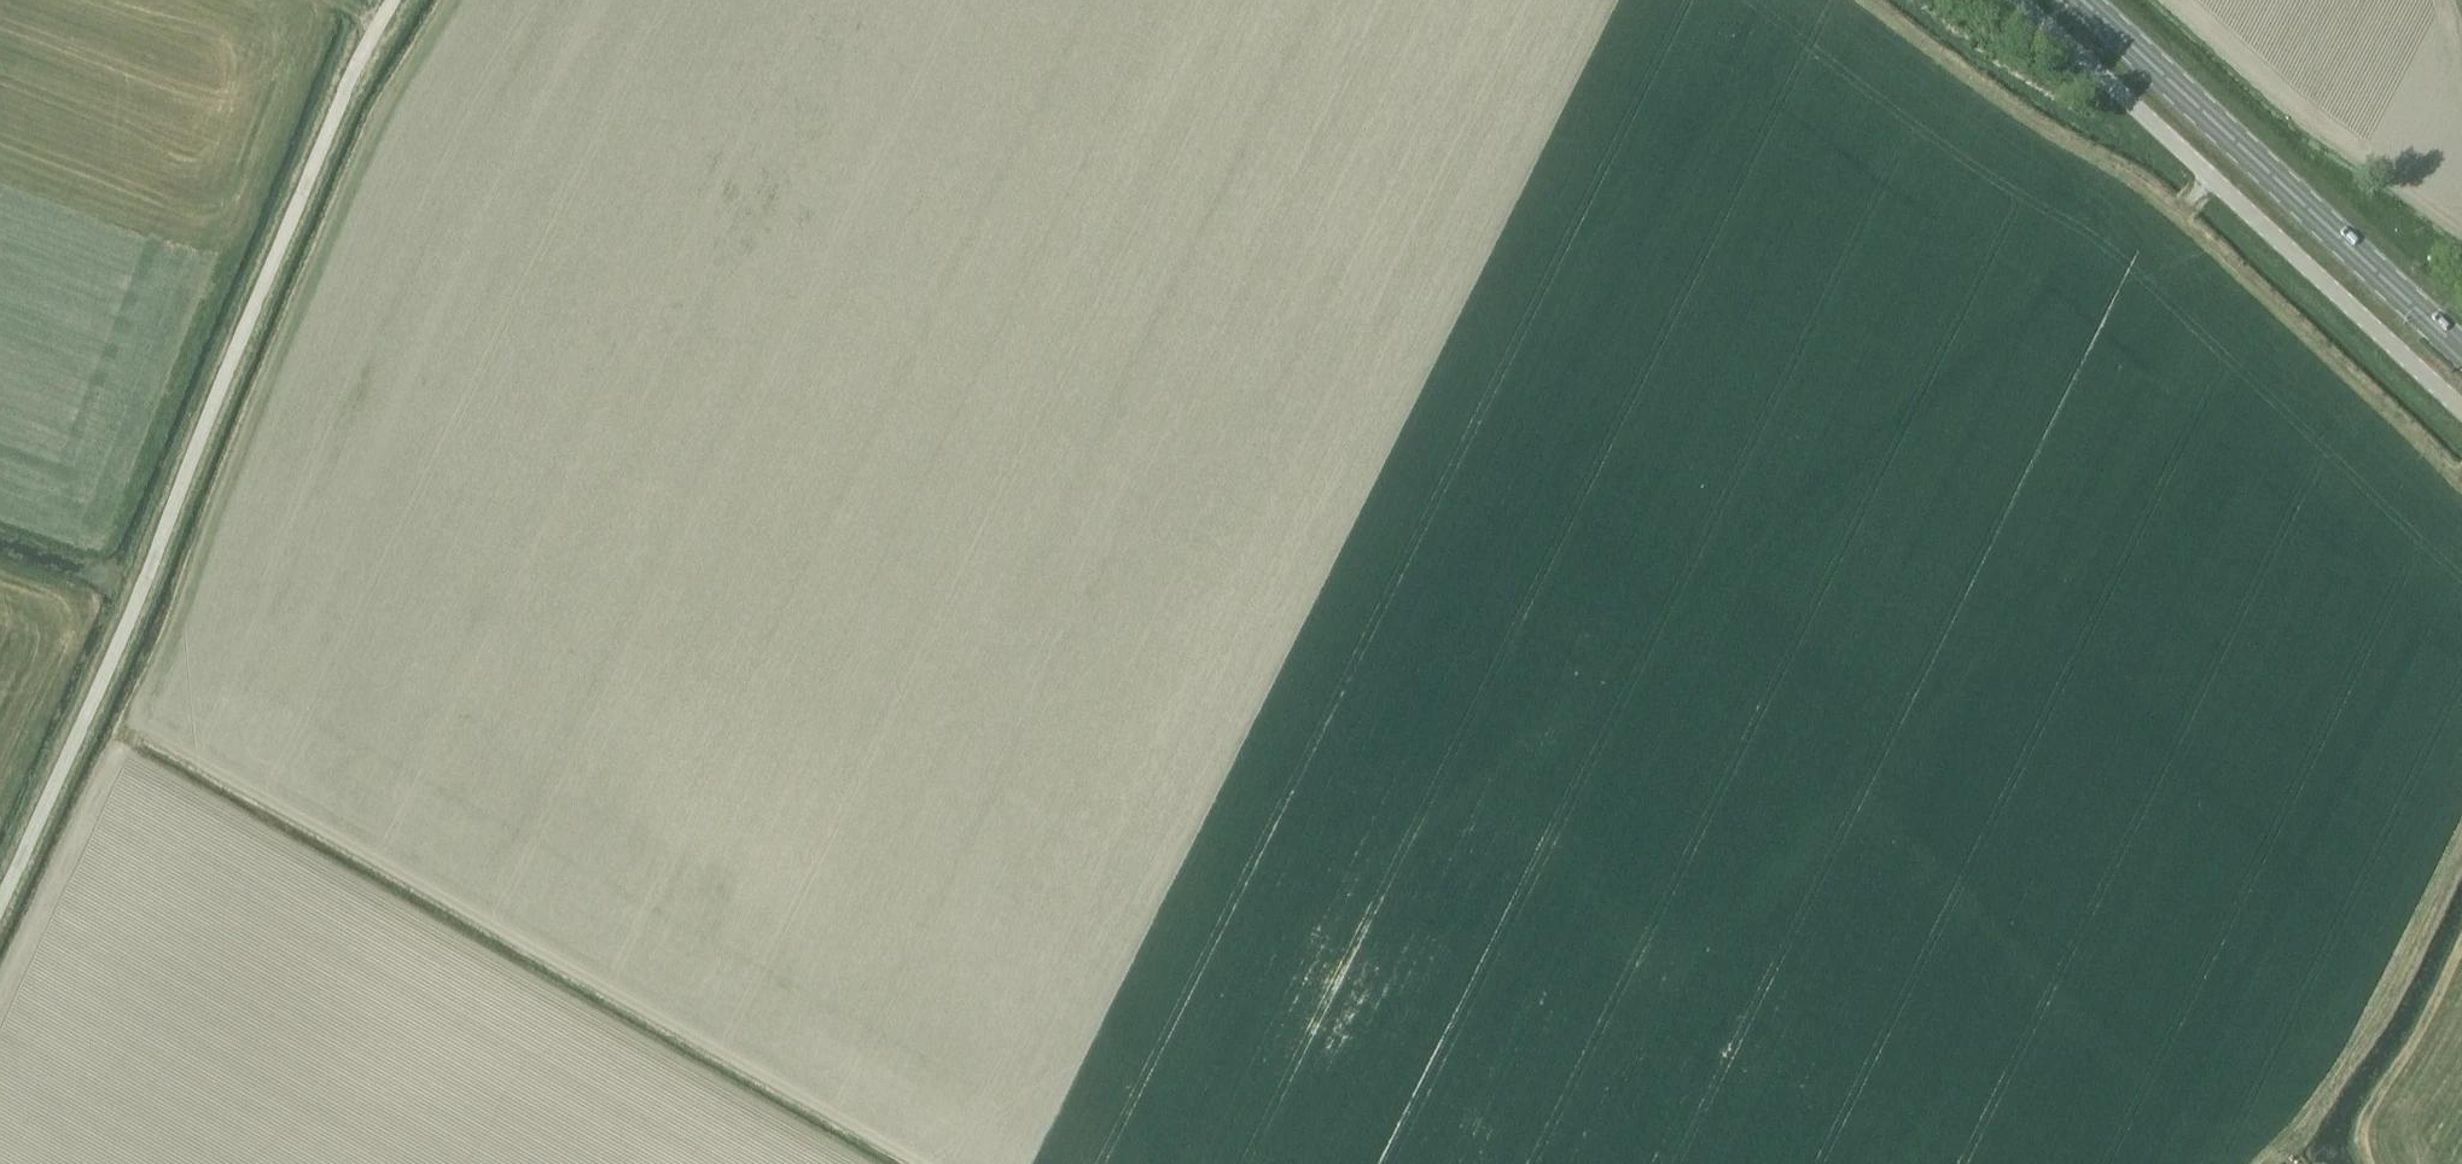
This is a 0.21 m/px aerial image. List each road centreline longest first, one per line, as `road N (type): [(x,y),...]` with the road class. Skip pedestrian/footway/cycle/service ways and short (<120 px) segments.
road 1 (unclassified): [(0,901),(142,585),(304,185),(393,0)]
road 2 (unclassified): [(2461,409),(2017,0)]
road 3 (primary): [(2461,351),(2084,0)]

